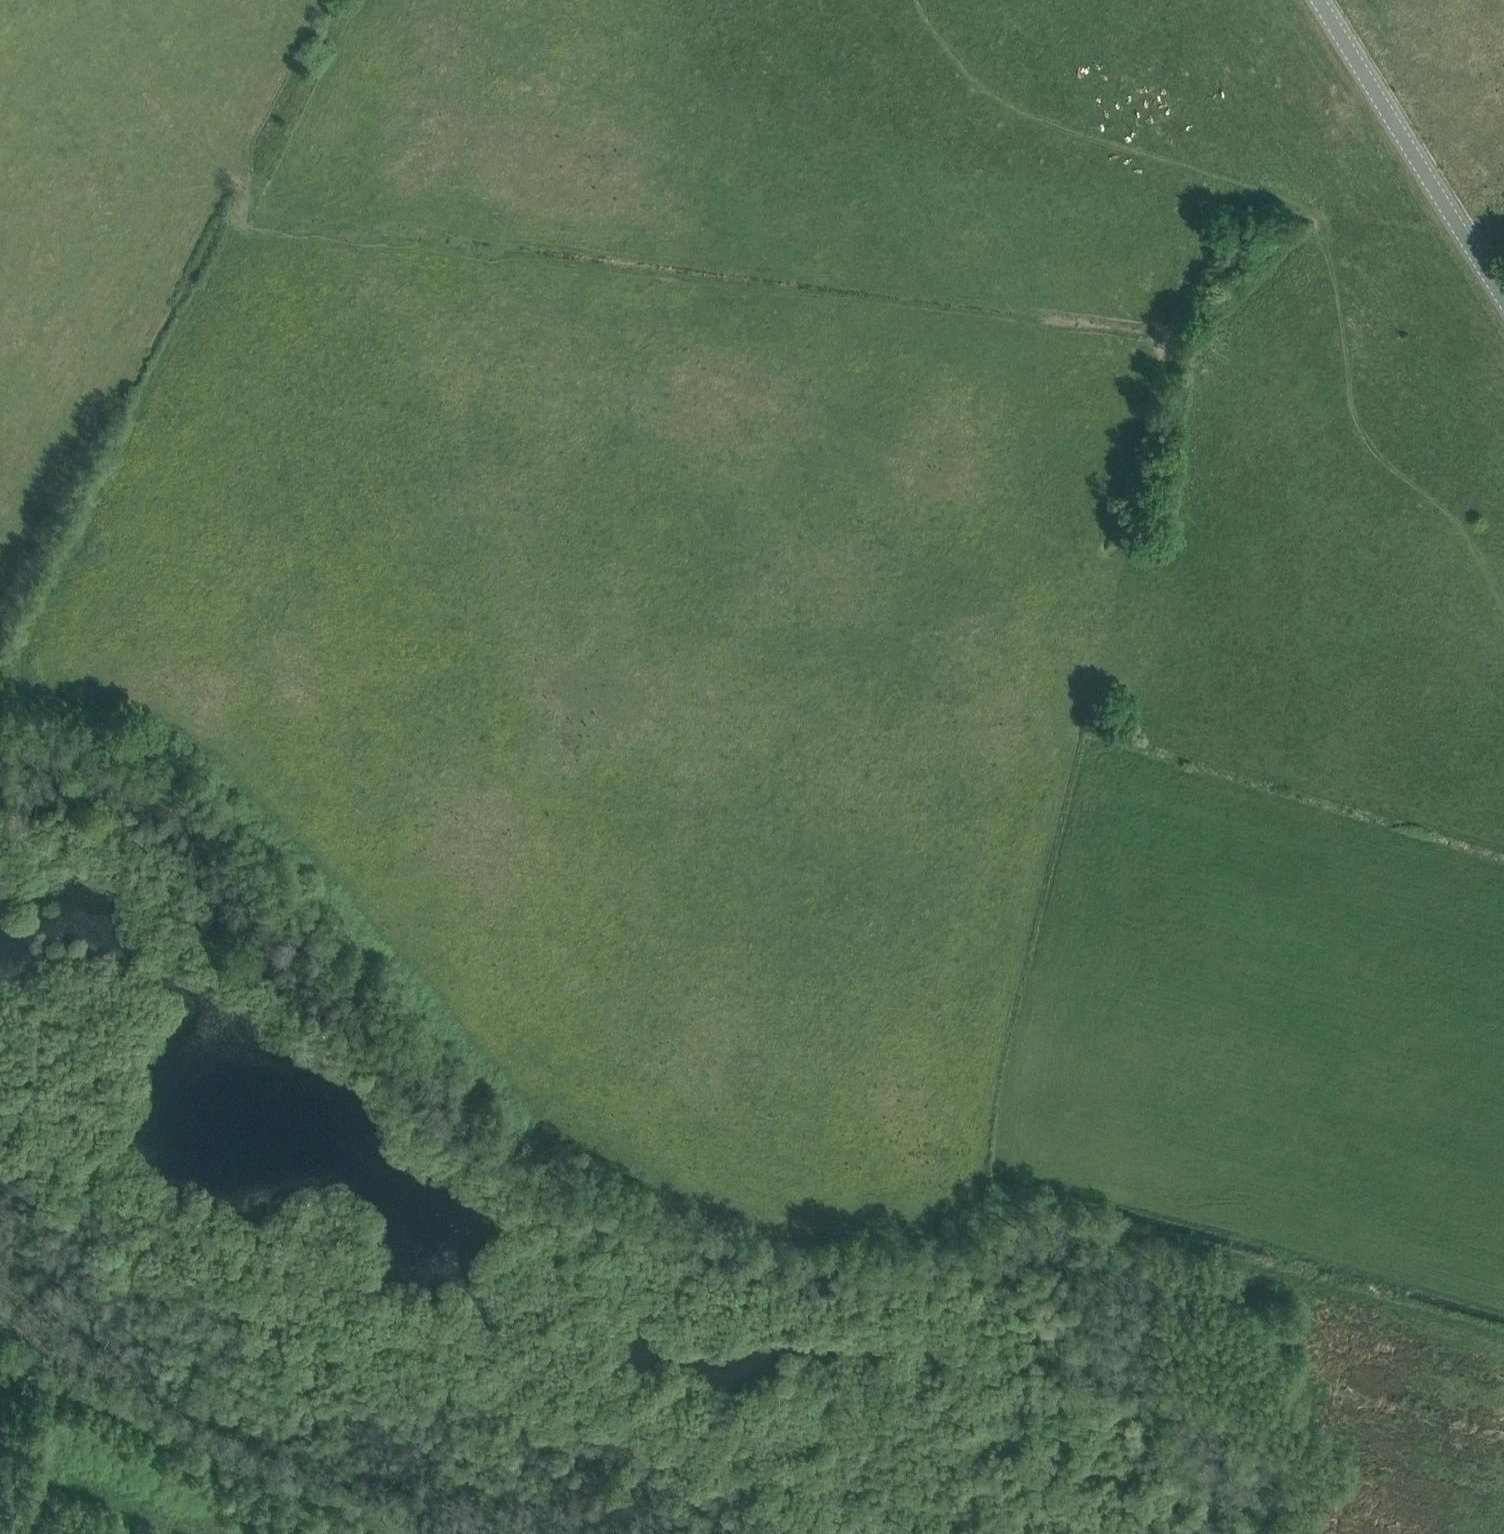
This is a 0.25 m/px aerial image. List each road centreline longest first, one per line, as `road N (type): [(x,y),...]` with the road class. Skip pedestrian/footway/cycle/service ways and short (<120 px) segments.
road 1 (unclassified): [(1503,295),(1320,0)]

